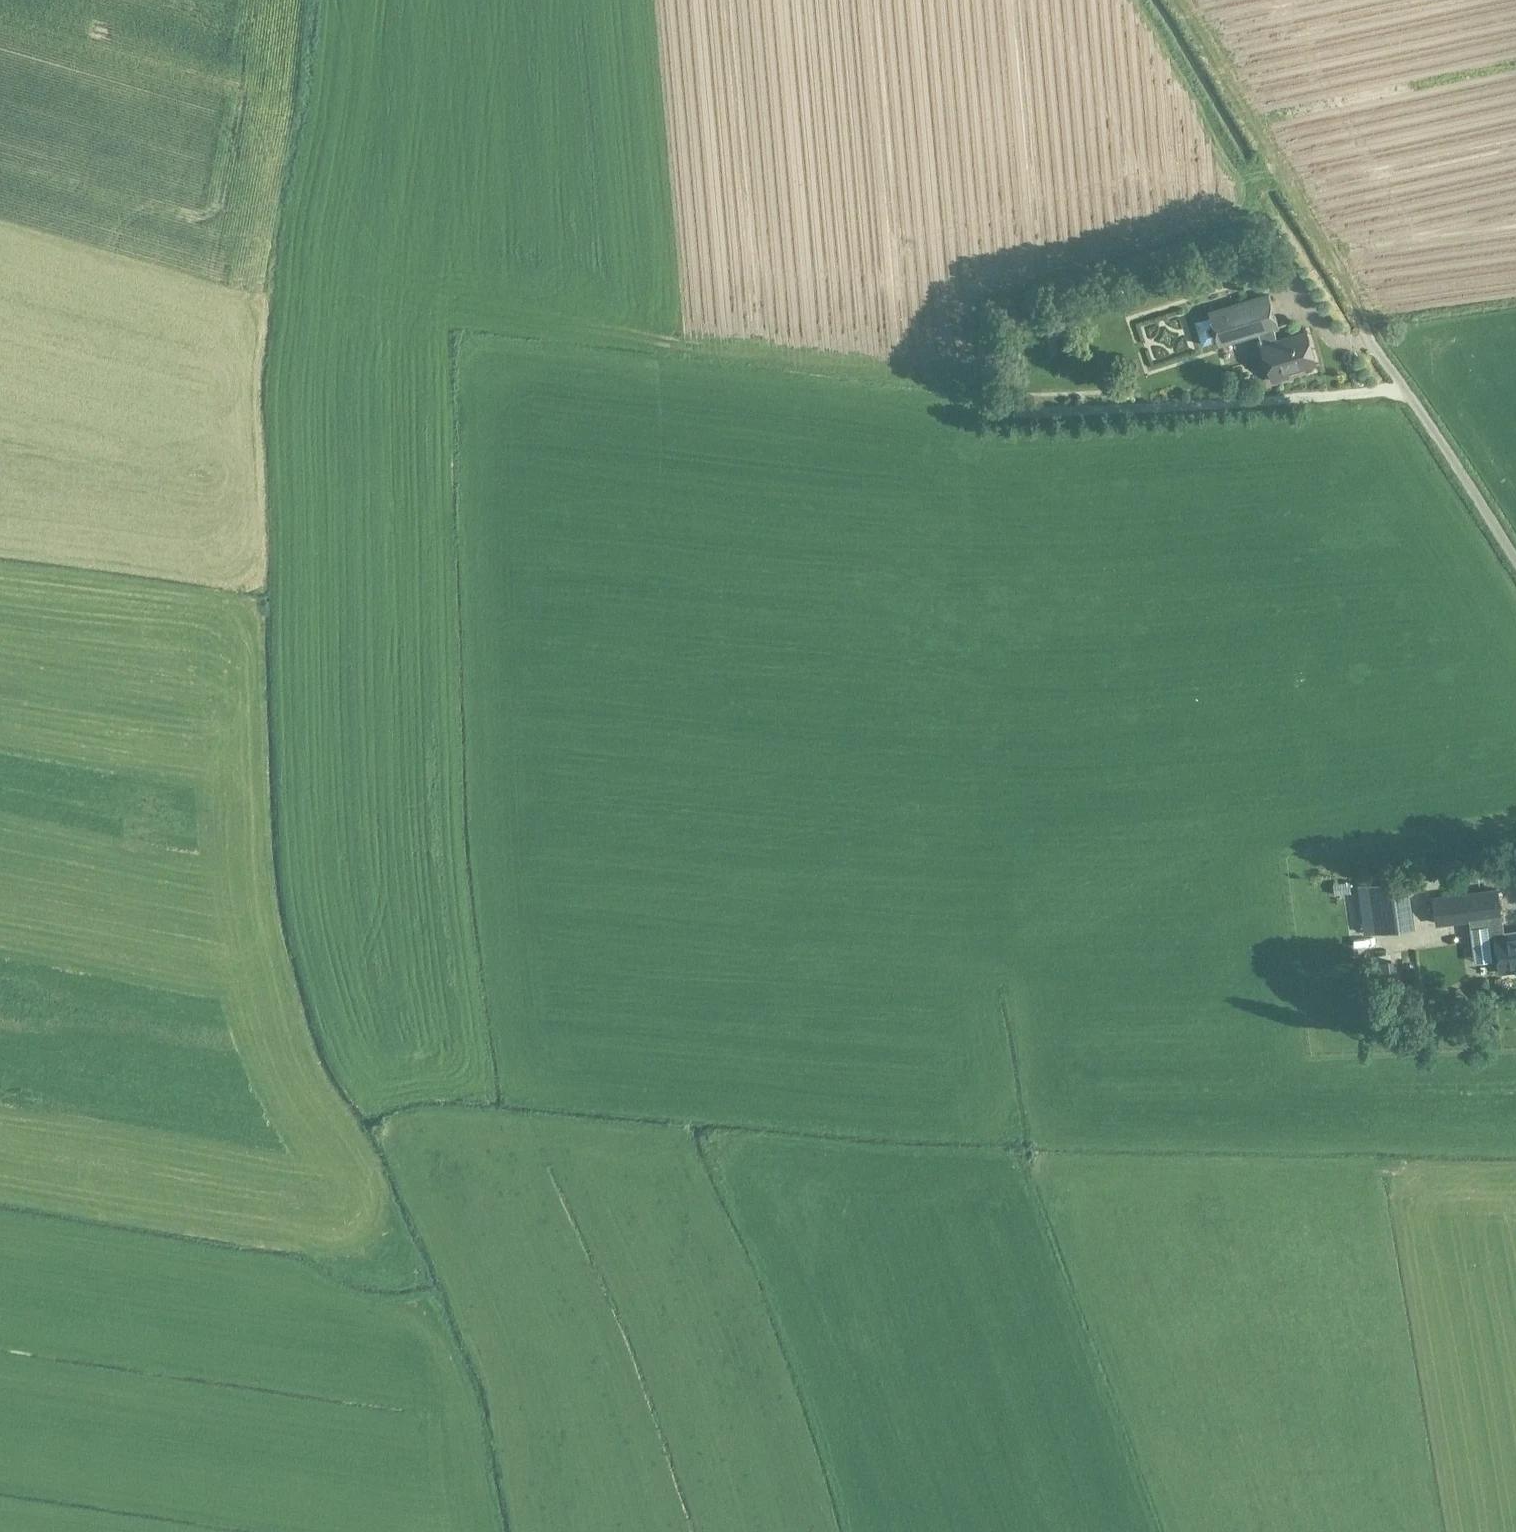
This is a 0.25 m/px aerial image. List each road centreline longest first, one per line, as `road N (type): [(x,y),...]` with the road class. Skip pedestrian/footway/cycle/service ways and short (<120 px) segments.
road 1 (track): [(1170,0),(1363,325),(1515,562)]

